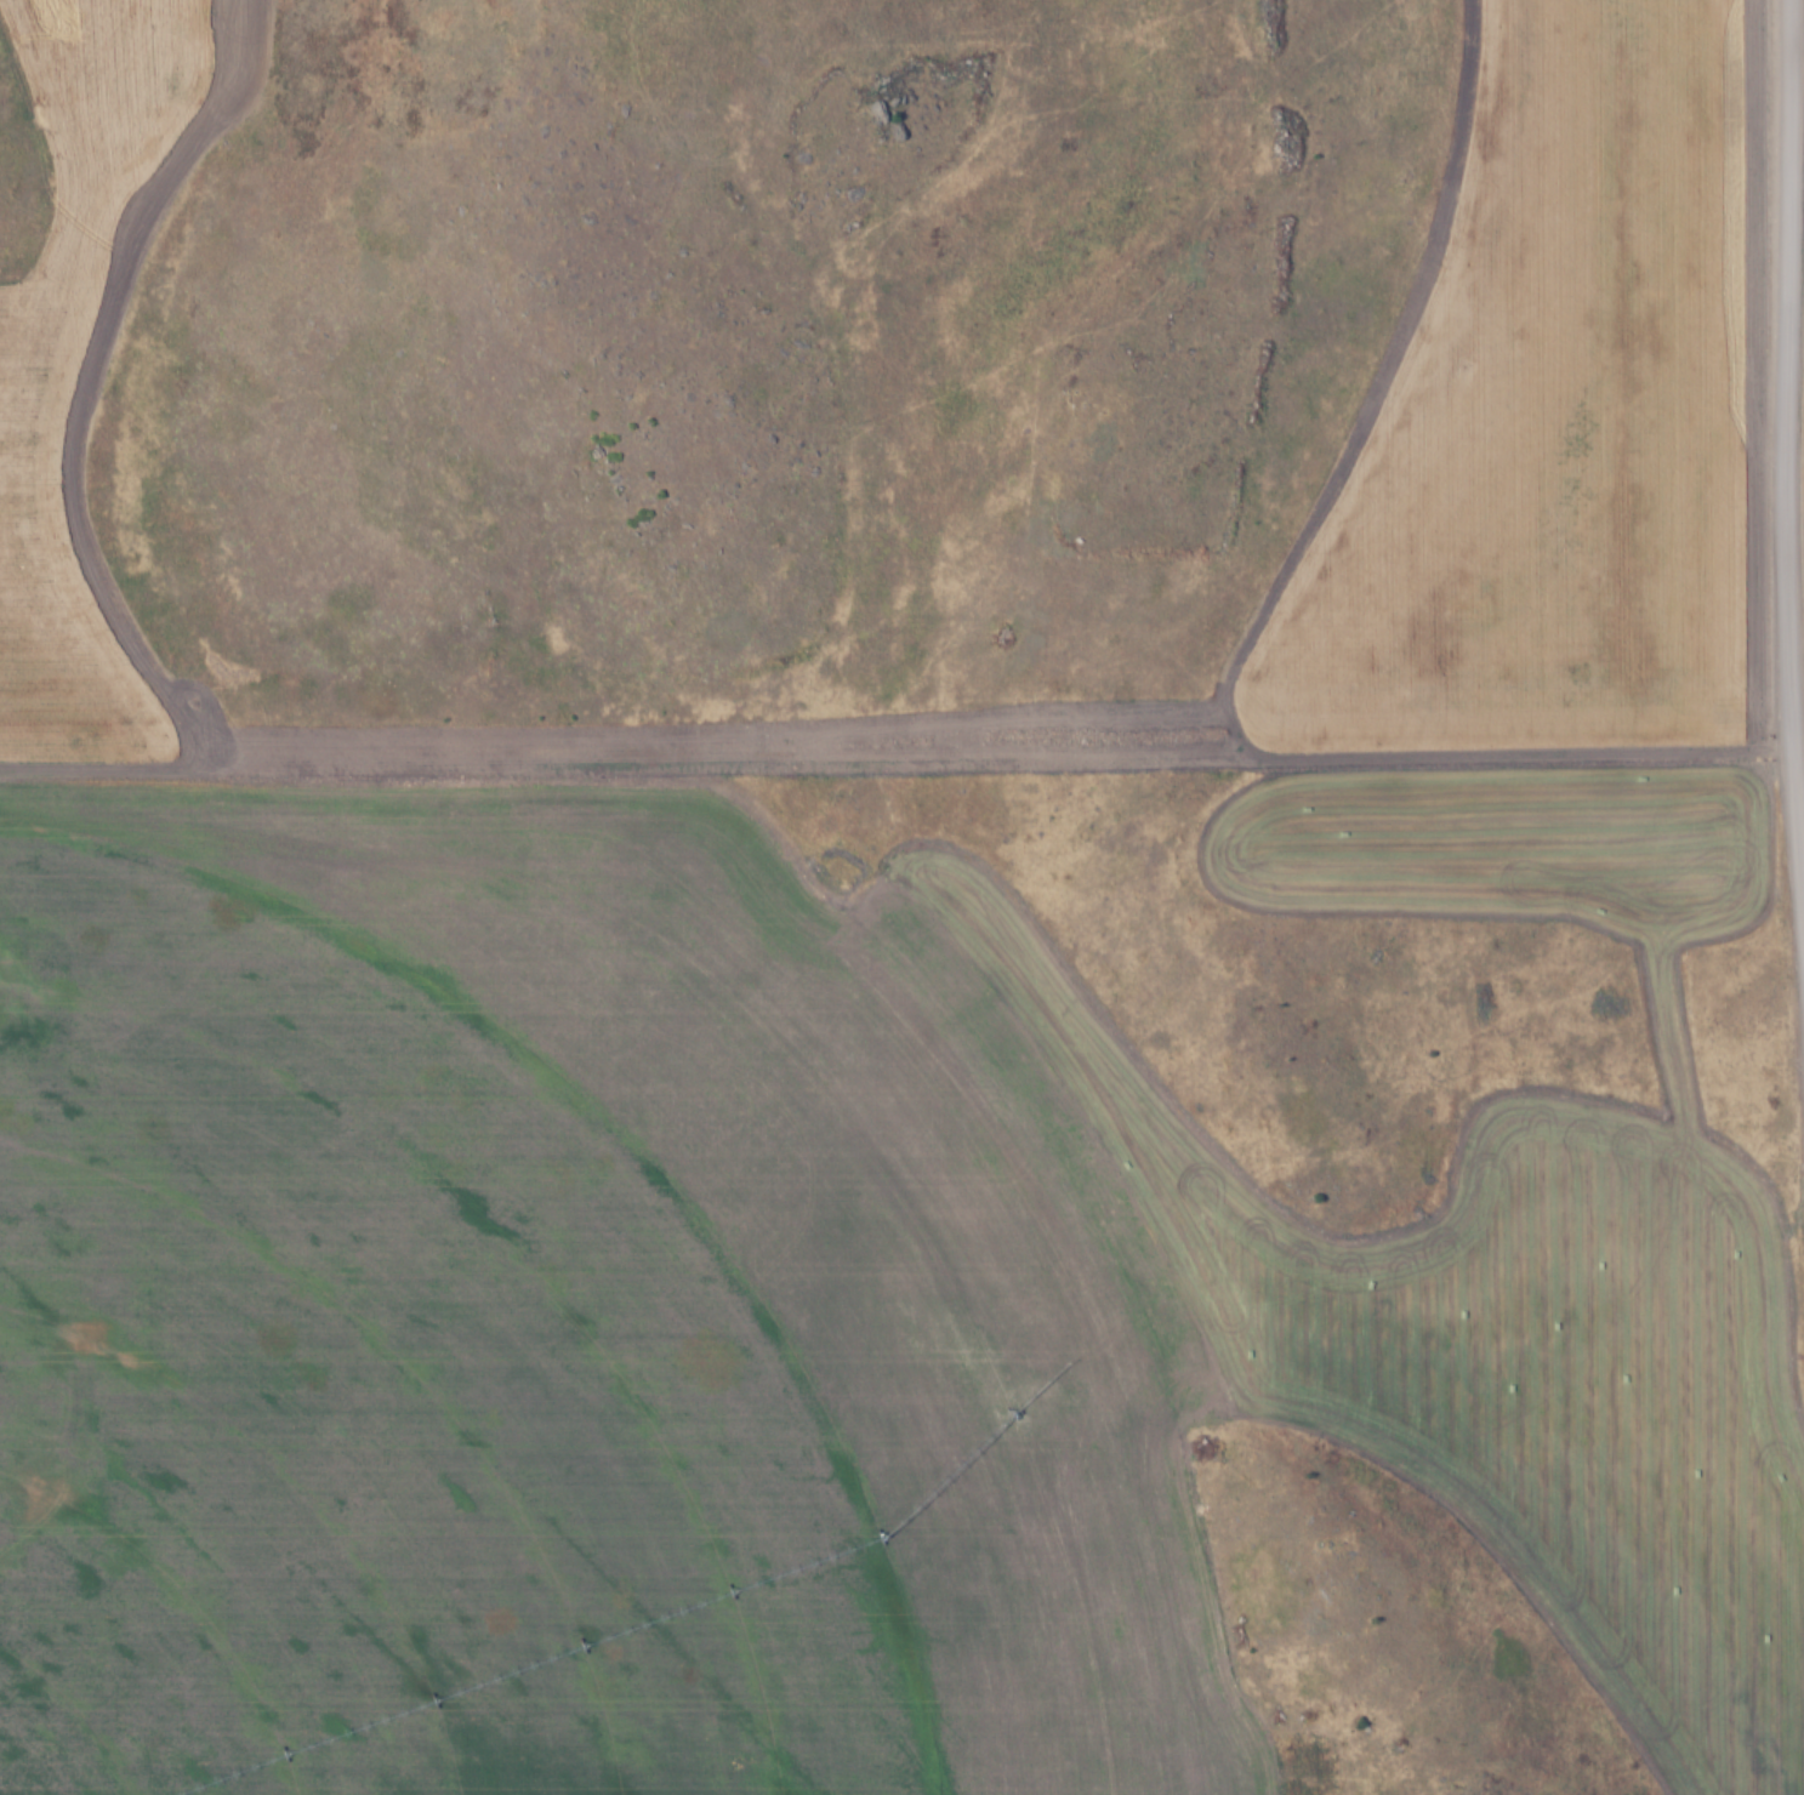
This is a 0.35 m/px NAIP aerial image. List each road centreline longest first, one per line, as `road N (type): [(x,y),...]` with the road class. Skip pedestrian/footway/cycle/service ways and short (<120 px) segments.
road 1 (tertiary): [(1803,846),(1797,754),(1801,0)]

